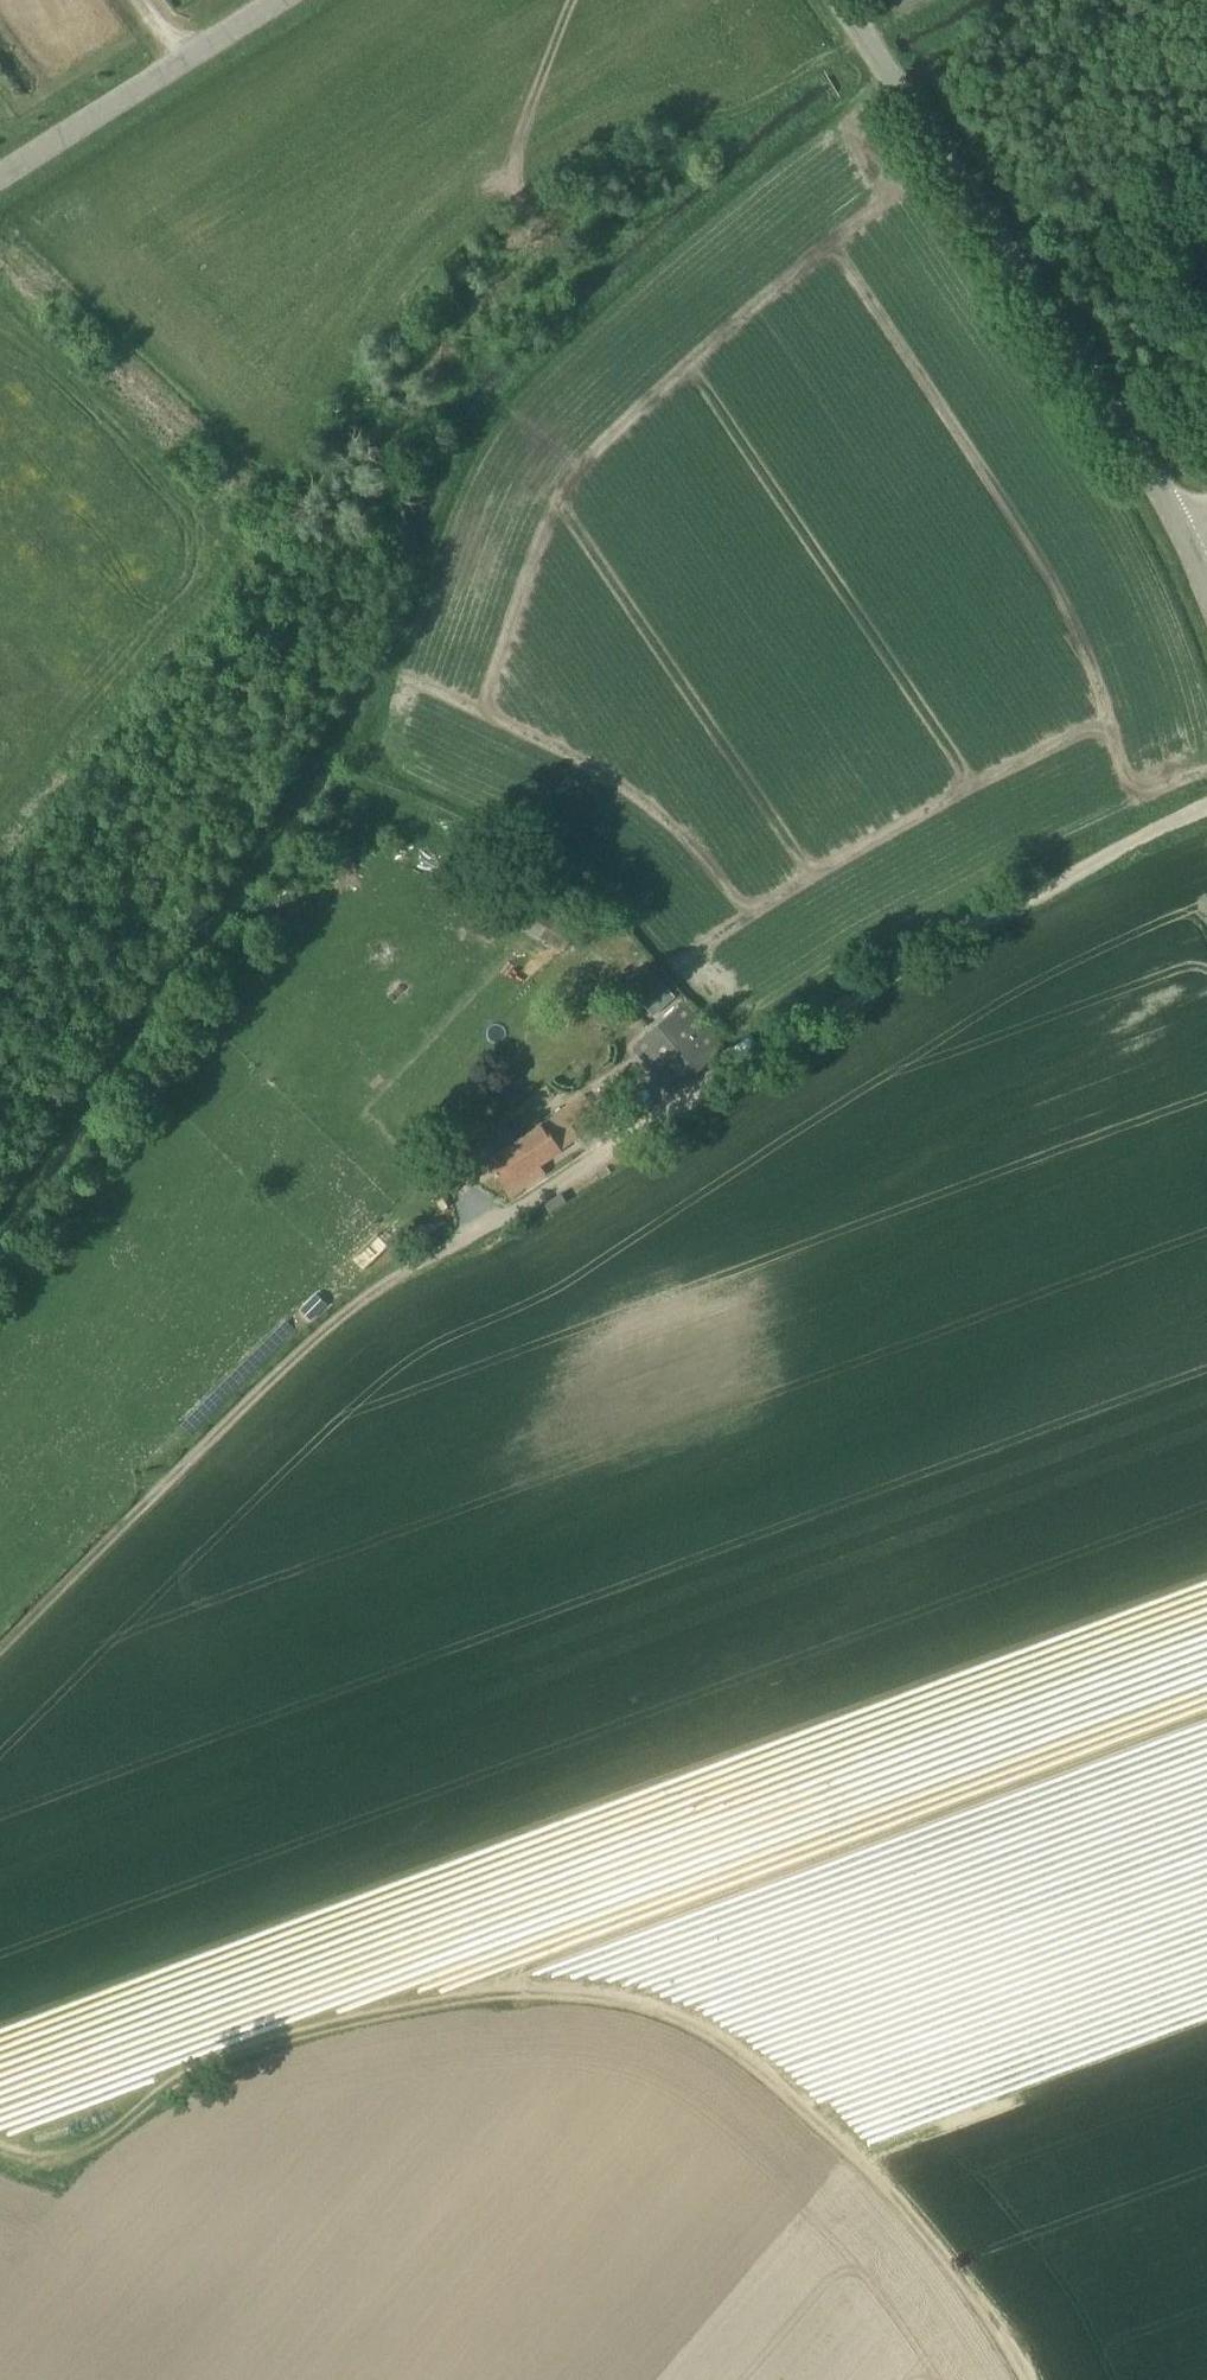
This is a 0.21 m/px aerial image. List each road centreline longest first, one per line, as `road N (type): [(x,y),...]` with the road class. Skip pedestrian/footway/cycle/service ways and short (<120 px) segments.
road 1 (track): [(1206,819),(1060,874),(424,1259),(315,1344),(0,1647)]
road 2 (track): [(0,2151),(64,2174),(134,2109),(271,2041),(392,2010),(535,1989),(628,1995),(704,2032),(863,2166),(986,2321),(1017,2379)]
road 3 (tertiary): [(1186,523),(857,0)]
road 4 (tertiary): [(0,176),(274,0)]

